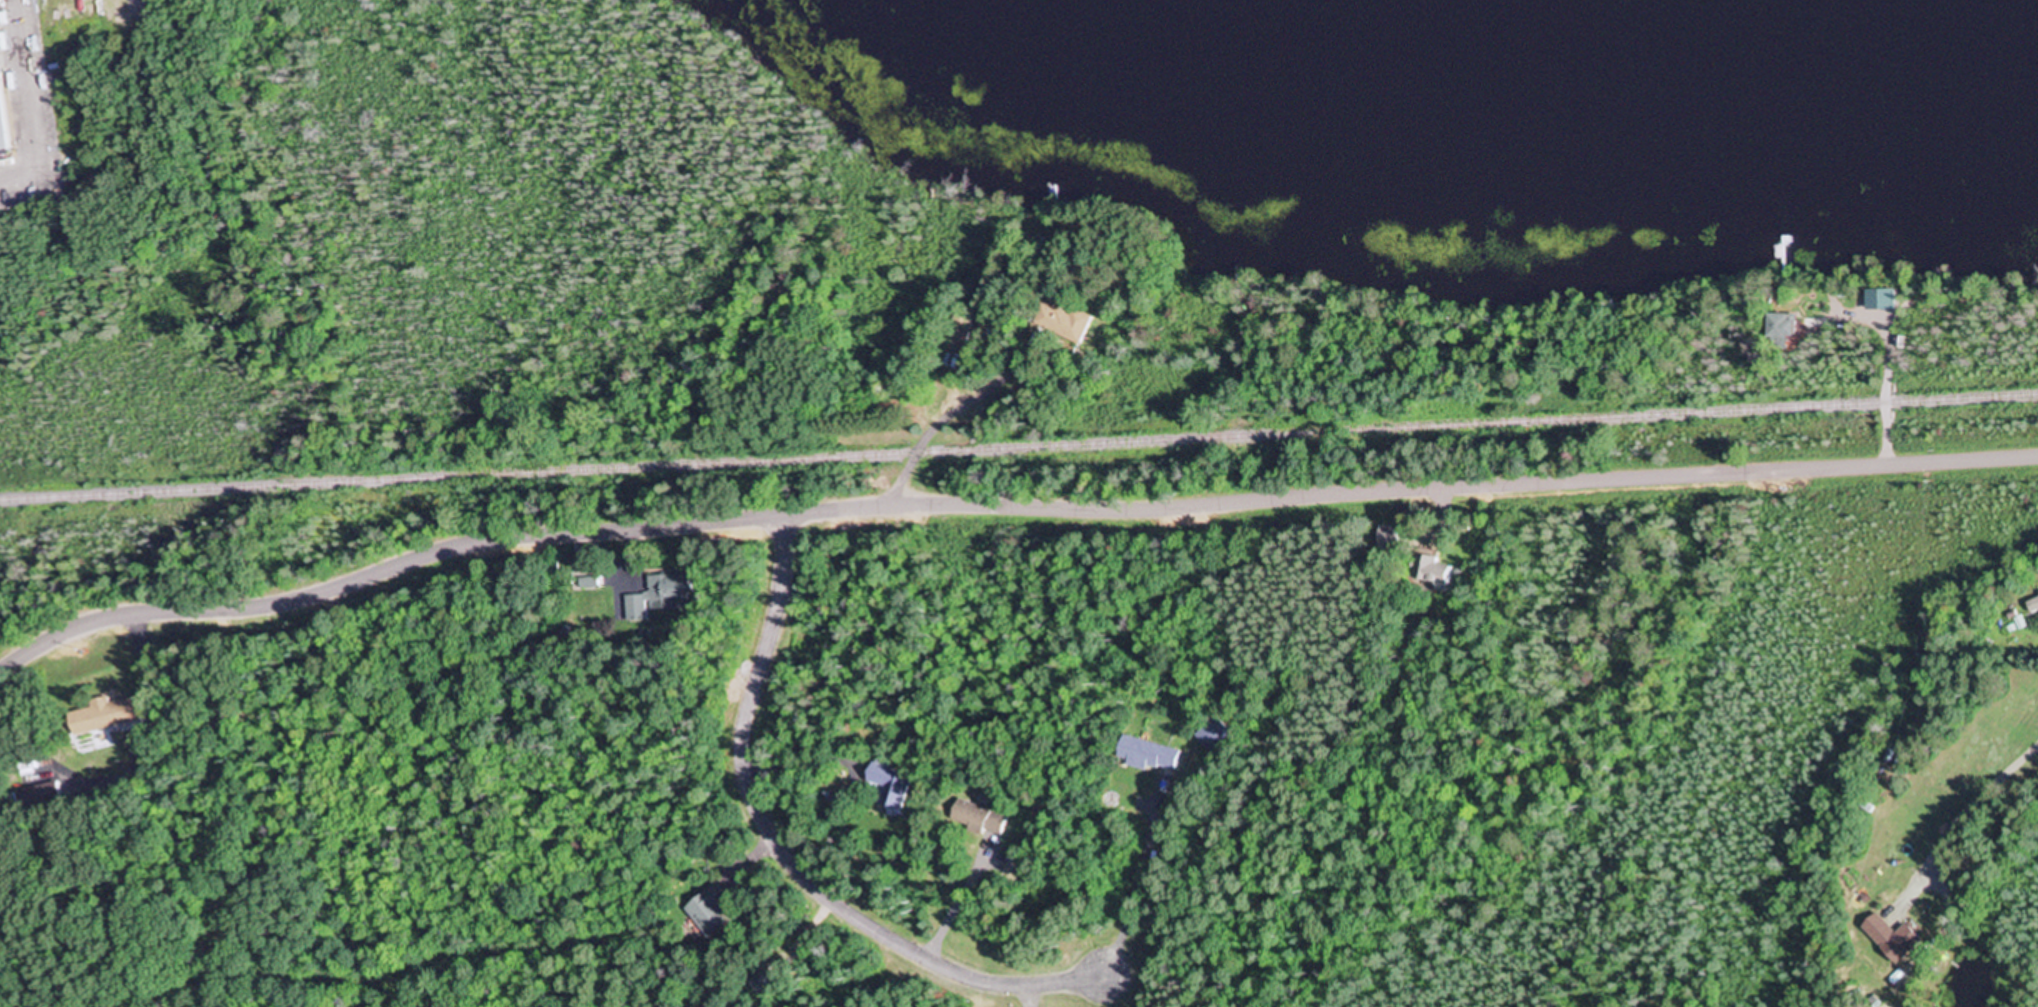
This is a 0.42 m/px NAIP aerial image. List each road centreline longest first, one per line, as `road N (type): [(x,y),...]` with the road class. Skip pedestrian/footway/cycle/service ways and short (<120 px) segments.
road 1 (residential): [(2037,457),(1145,511),(885,509),(497,538),(278,604),(104,617),(0,672)]
road 2 (residential): [(783,518),(773,639),(739,744),(745,786),(791,860),(840,911),(970,979),(1023,986),(1119,973)]

